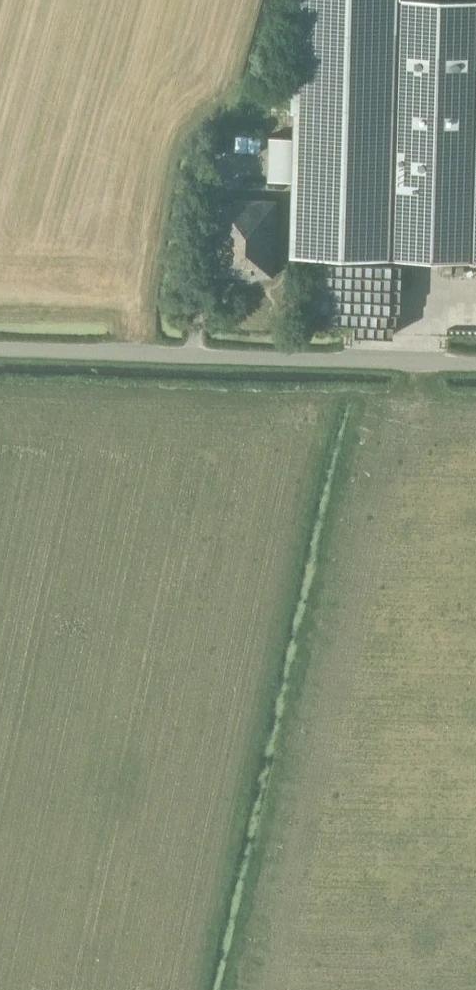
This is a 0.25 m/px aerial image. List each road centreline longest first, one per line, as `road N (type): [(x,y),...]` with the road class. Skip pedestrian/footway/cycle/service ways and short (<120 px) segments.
road 1 (unclassified): [(0,352),(475,365)]

